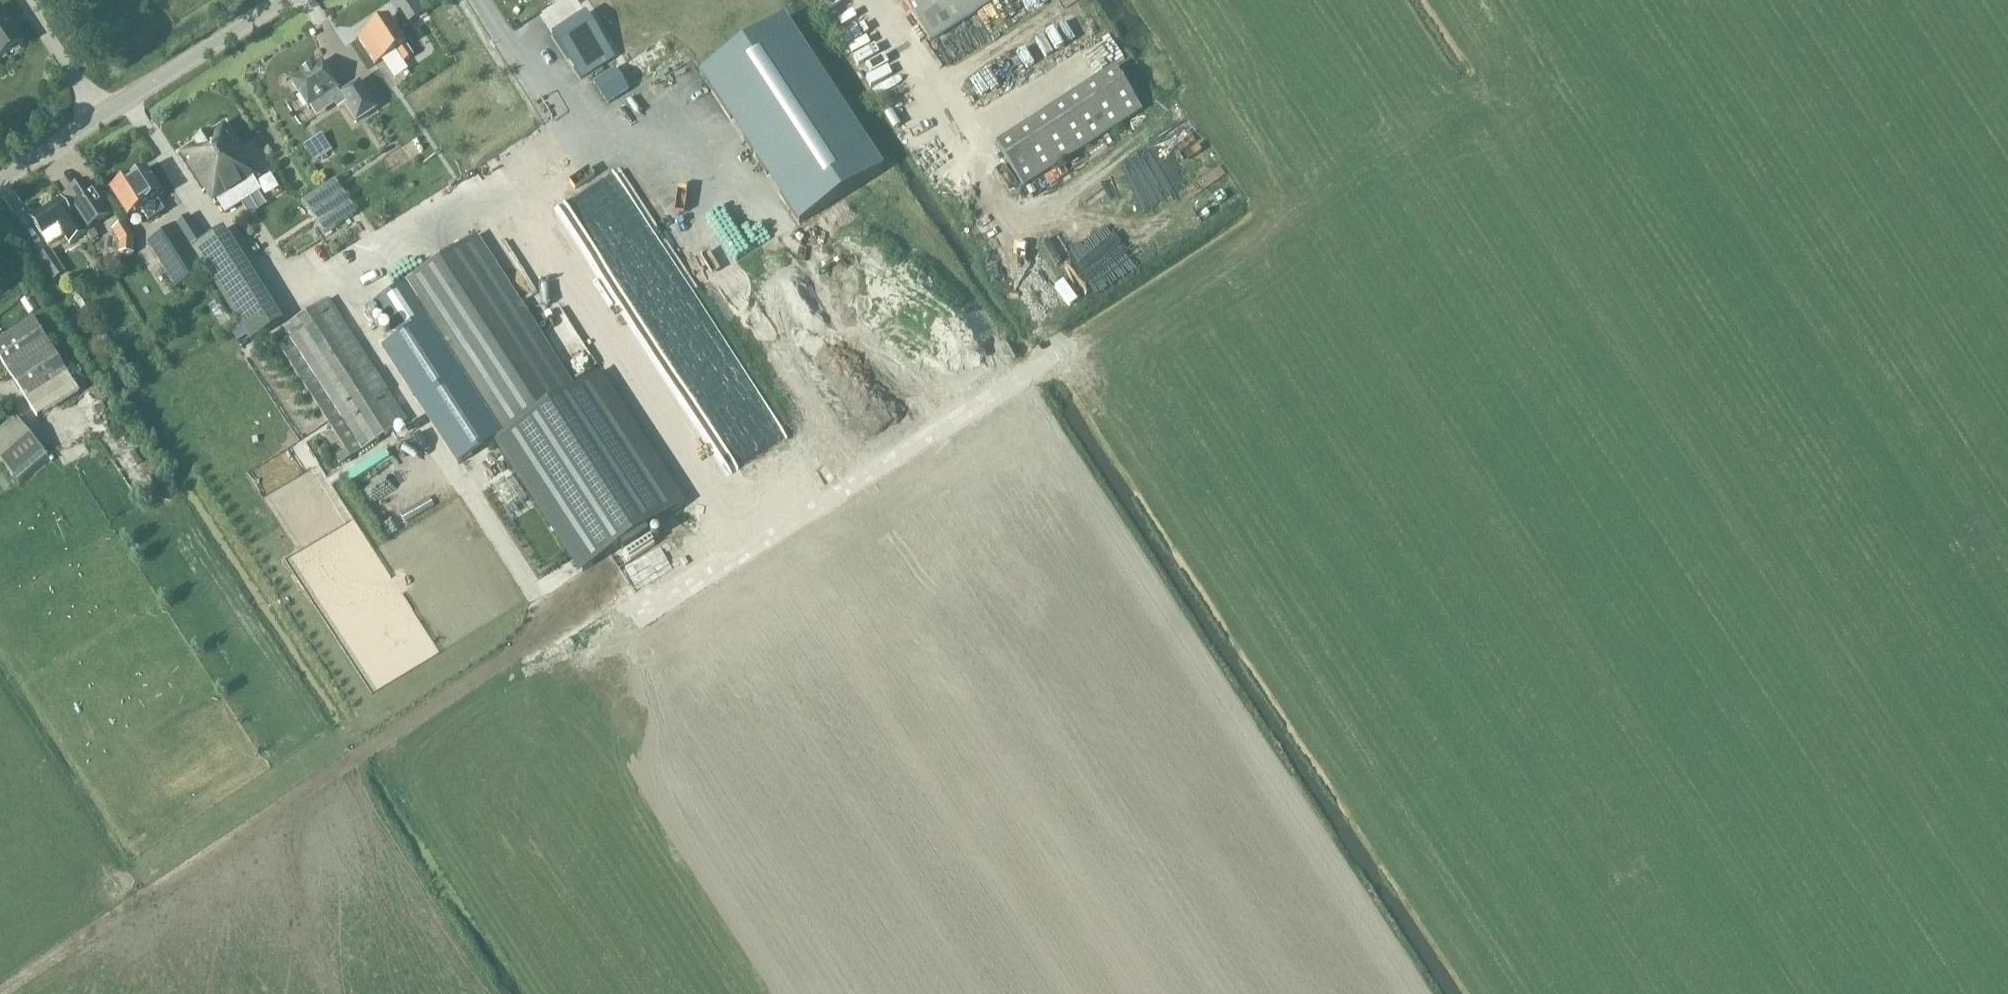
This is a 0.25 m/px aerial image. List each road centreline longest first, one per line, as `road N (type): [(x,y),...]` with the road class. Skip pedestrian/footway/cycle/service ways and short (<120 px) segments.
road 1 (track): [(1,993),(553,628),(332,278),(281,300),(232,228),(206,221),(127,100)]
road 2 (unclassified): [(282,0),(0,181)]

